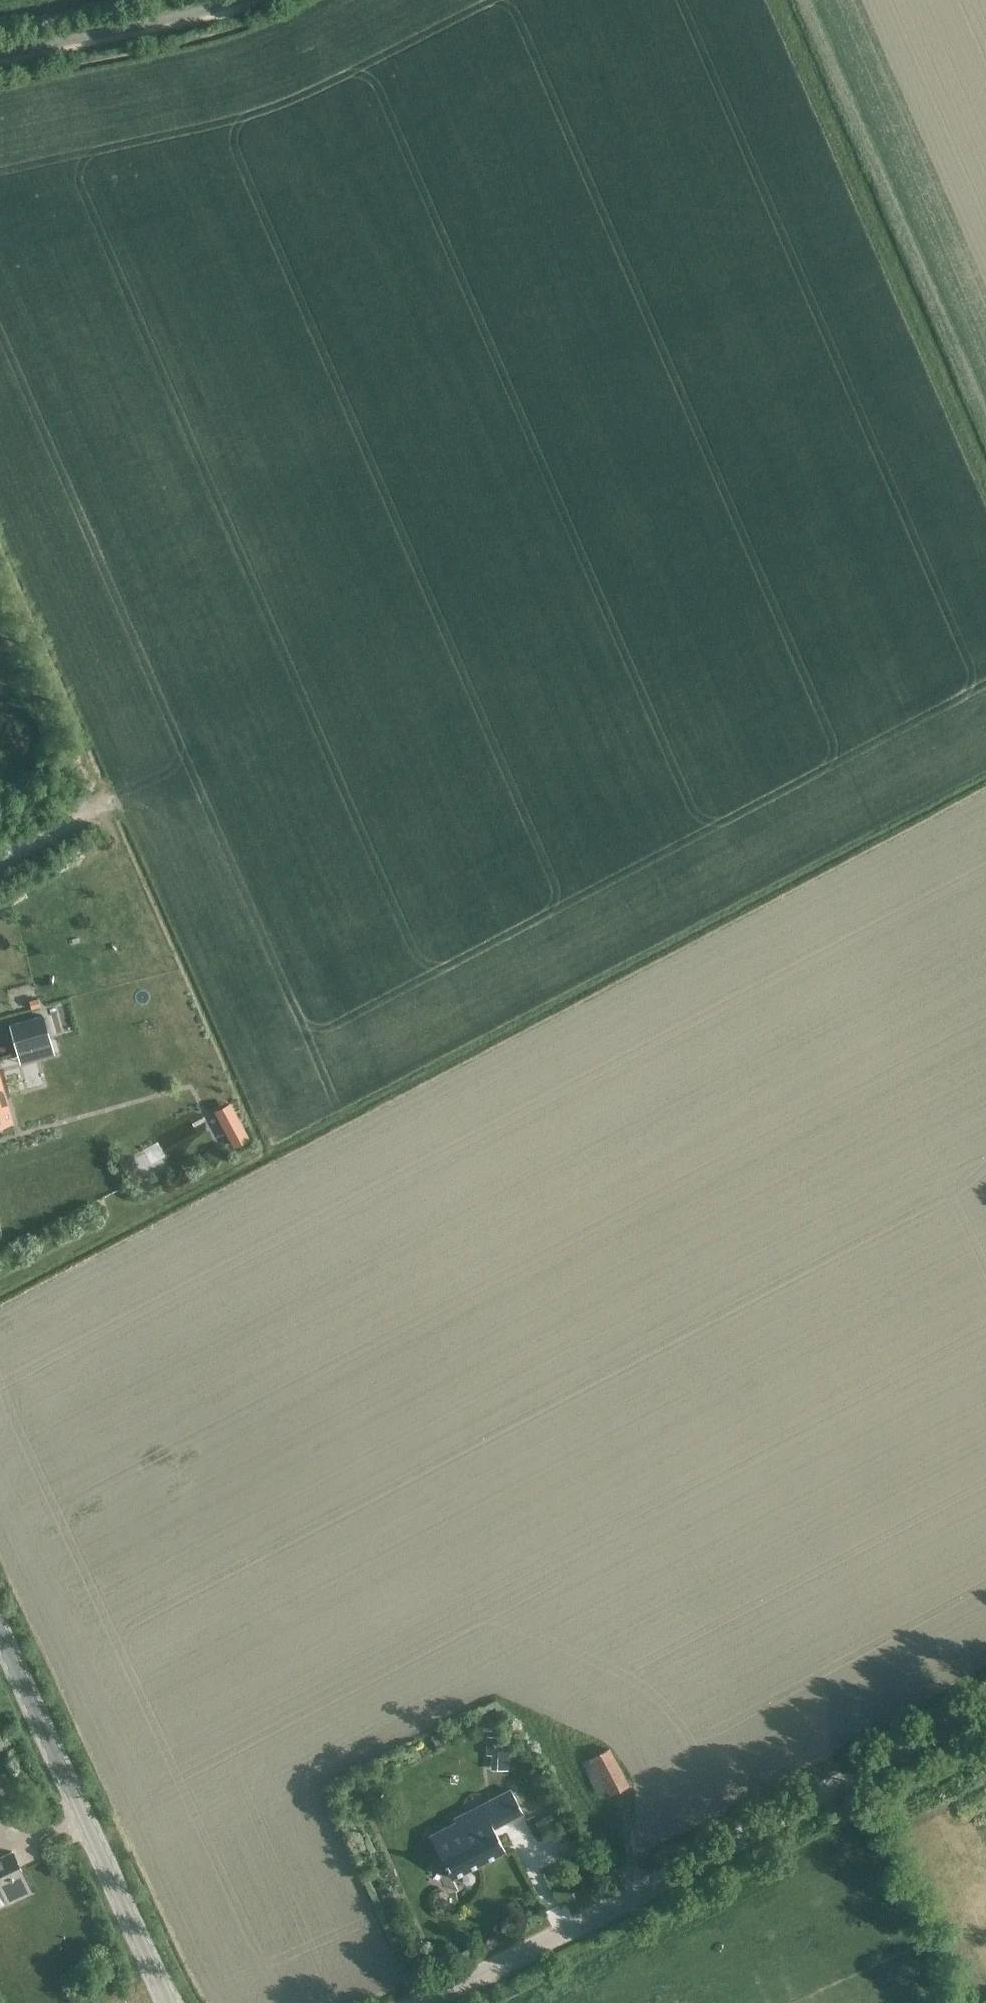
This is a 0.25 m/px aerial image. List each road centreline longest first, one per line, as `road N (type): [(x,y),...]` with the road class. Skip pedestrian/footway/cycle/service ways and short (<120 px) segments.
road 1 (unclassified): [(418,2002),(985,1702)]
road 2 (tertiary): [(169,2002),(0,1634)]

